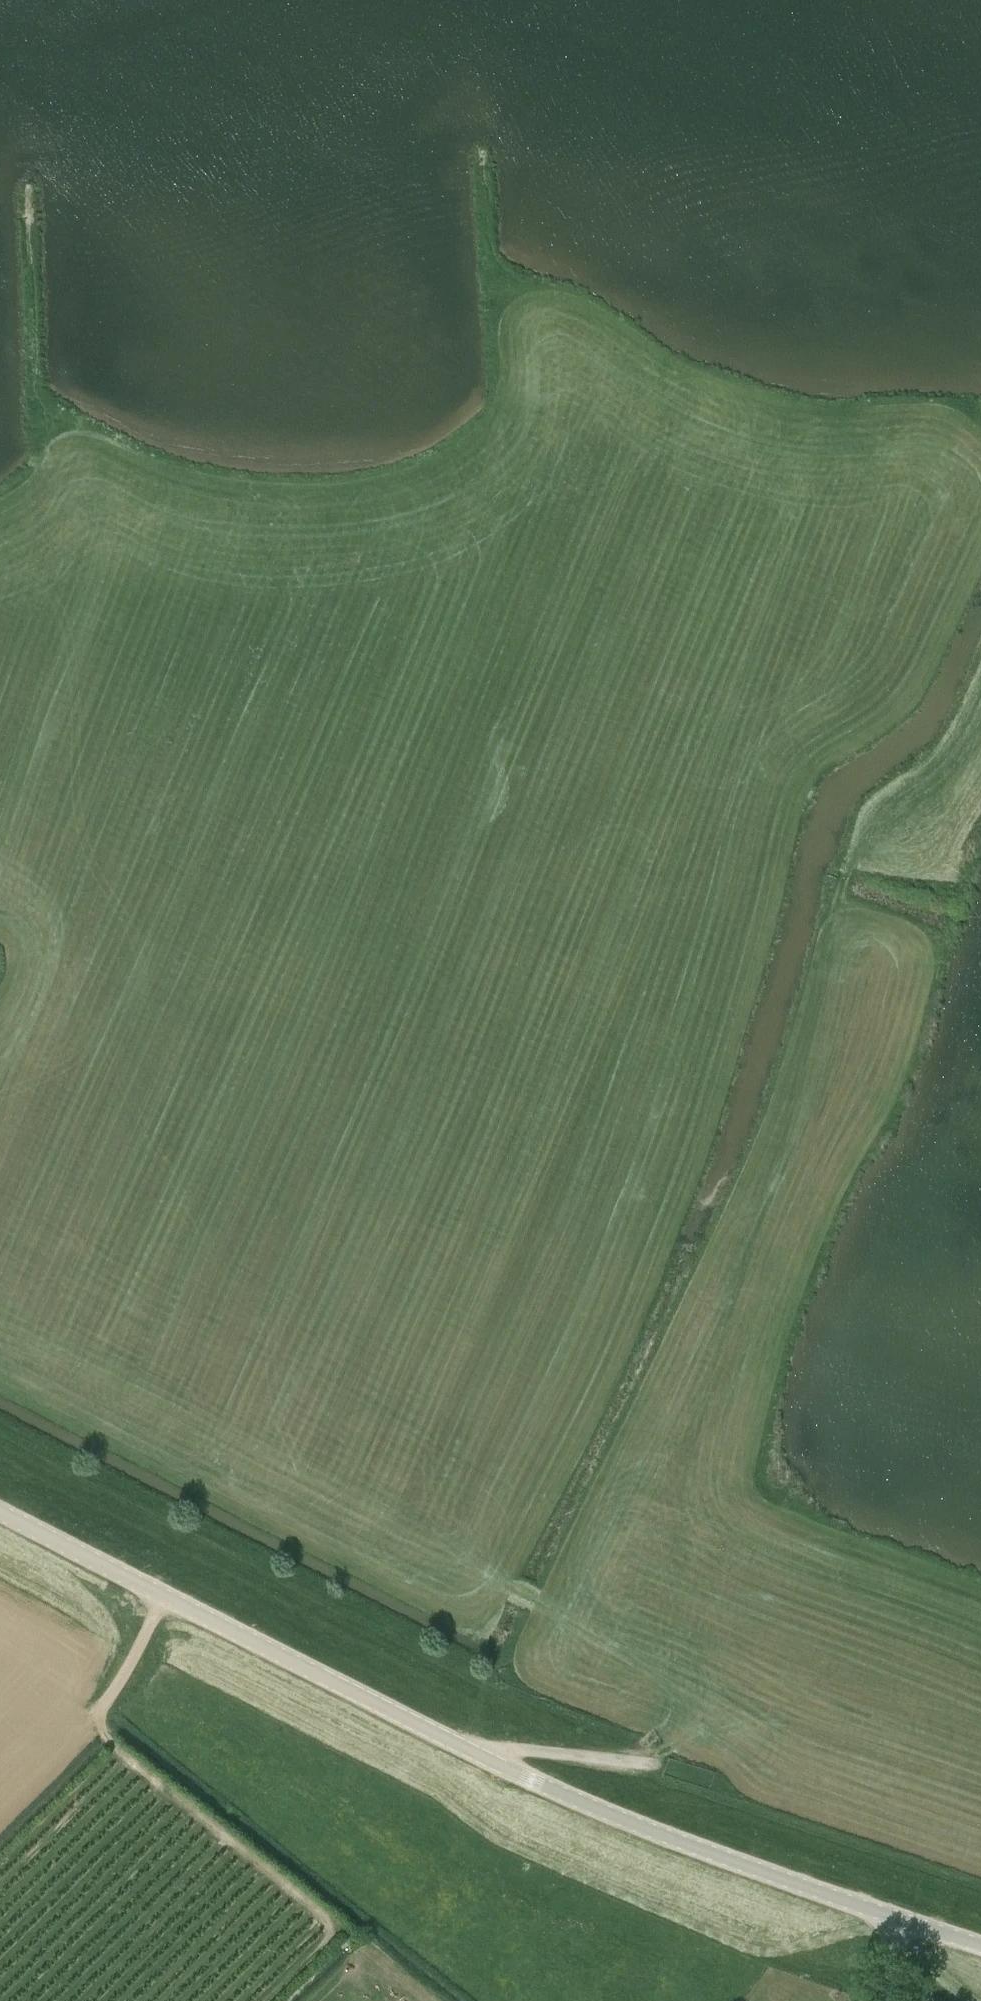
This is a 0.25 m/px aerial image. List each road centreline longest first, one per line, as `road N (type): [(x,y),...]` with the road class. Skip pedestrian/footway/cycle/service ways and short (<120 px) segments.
road 1 (unclassified): [(980,1948),(604,1816),(0,1519)]
road 2 (track): [(162,1595),(100,1716)]

